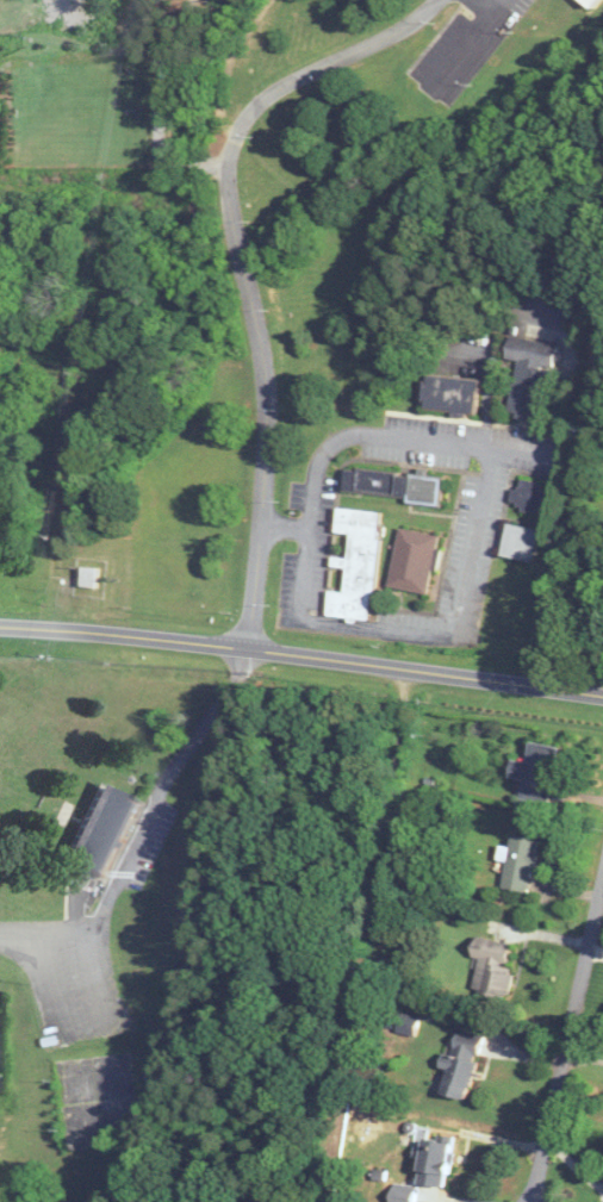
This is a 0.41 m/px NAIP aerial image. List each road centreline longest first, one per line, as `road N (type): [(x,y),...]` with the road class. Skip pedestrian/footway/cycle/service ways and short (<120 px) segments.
road 1 (tertiary): [(602,697),(245,649),(0,627)]
road 2 (residential): [(529,1201),(602,876)]

